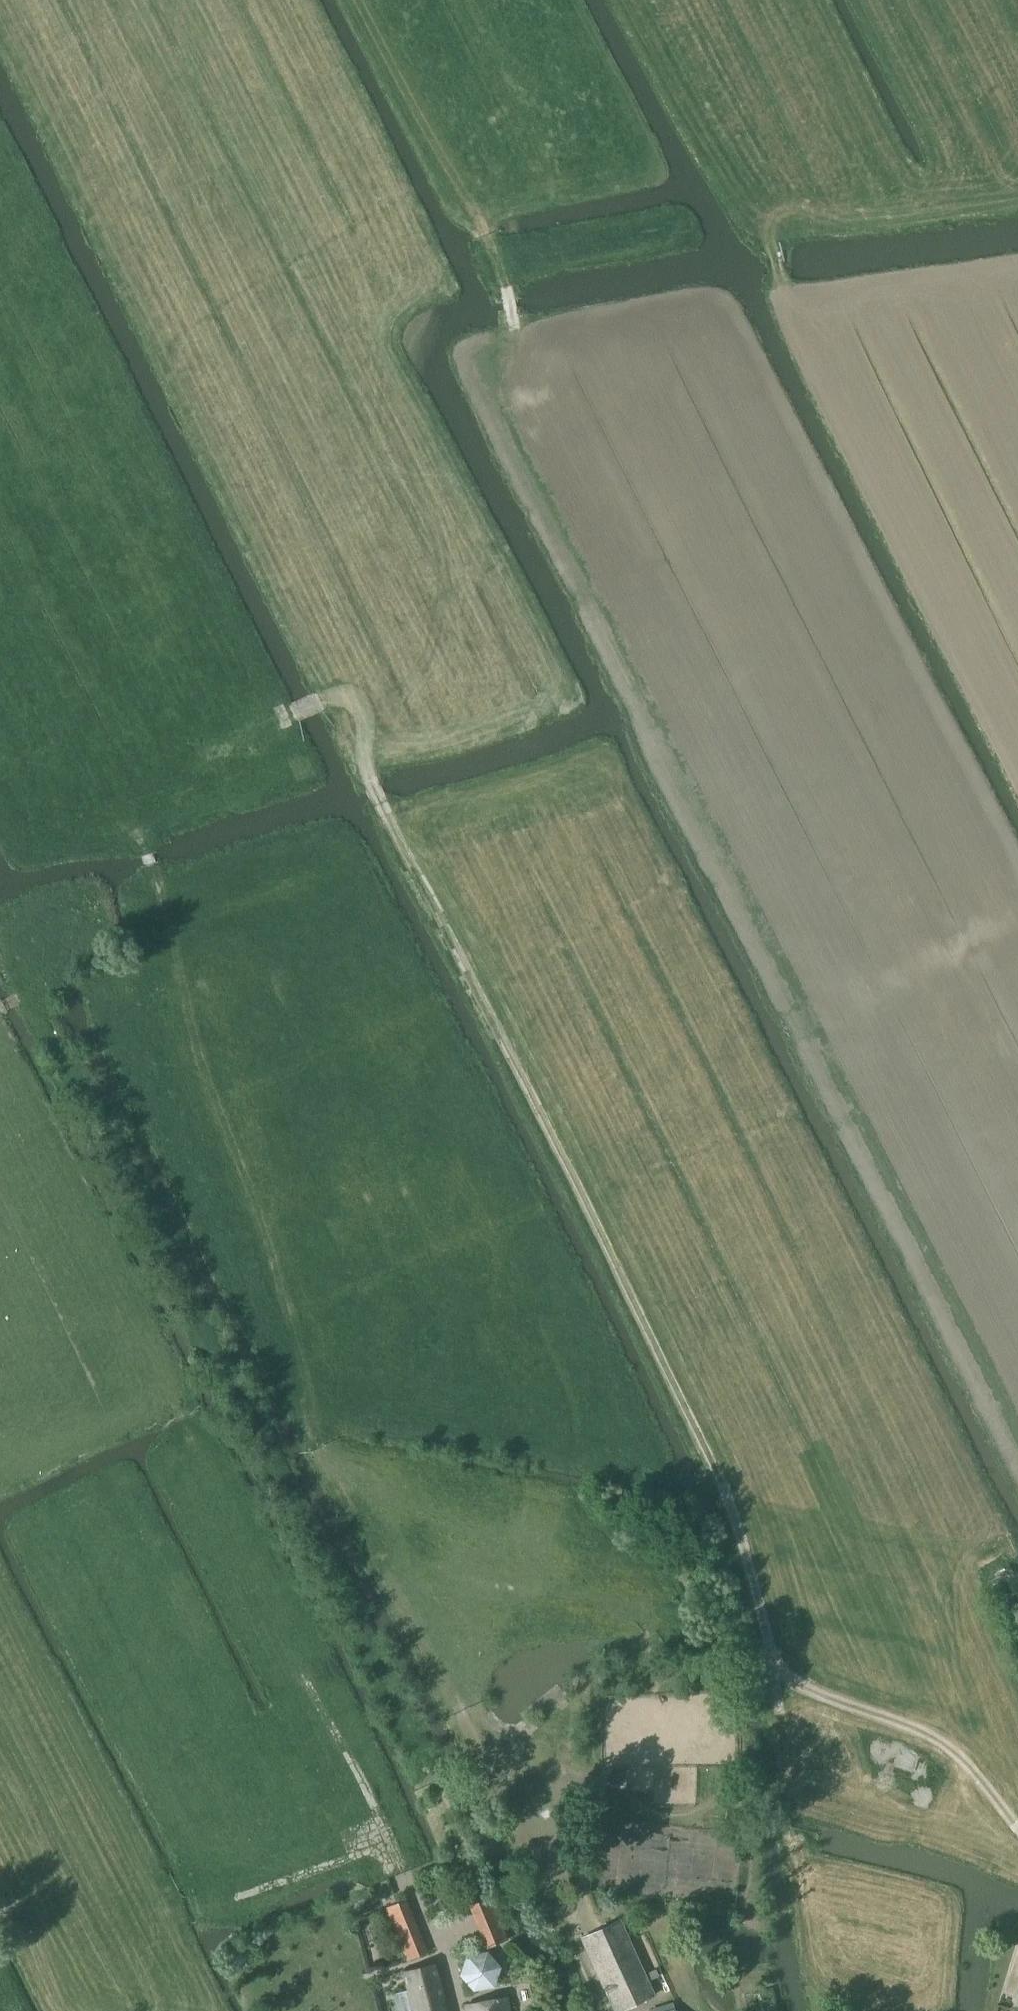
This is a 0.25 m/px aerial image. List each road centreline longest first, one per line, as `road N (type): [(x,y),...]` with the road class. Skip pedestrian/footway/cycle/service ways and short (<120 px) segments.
road 1 (track): [(367,778),(718,1473),(780,1678),(943,1736),(1017,1819)]
road 2 (track): [(367,778),(358,714),(348,702),(287,716)]

